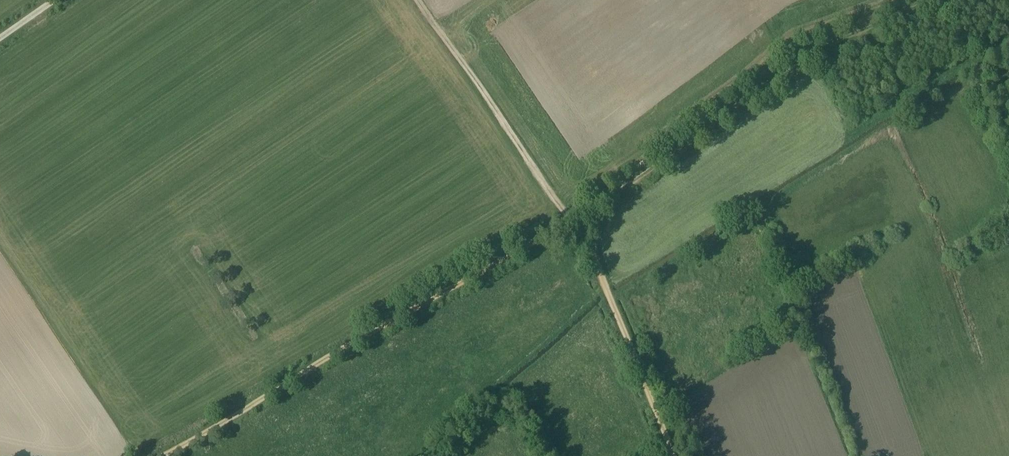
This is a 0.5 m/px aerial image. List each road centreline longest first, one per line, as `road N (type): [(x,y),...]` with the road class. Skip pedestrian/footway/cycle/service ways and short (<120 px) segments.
road 1 (track): [(149,455),(571,219)]
road 2 (track): [(571,219),(816,51),(940,0)]
road 3 (track): [(418,0),(571,219)]
road 4 (track): [(672,455),(588,242),(571,219)]

